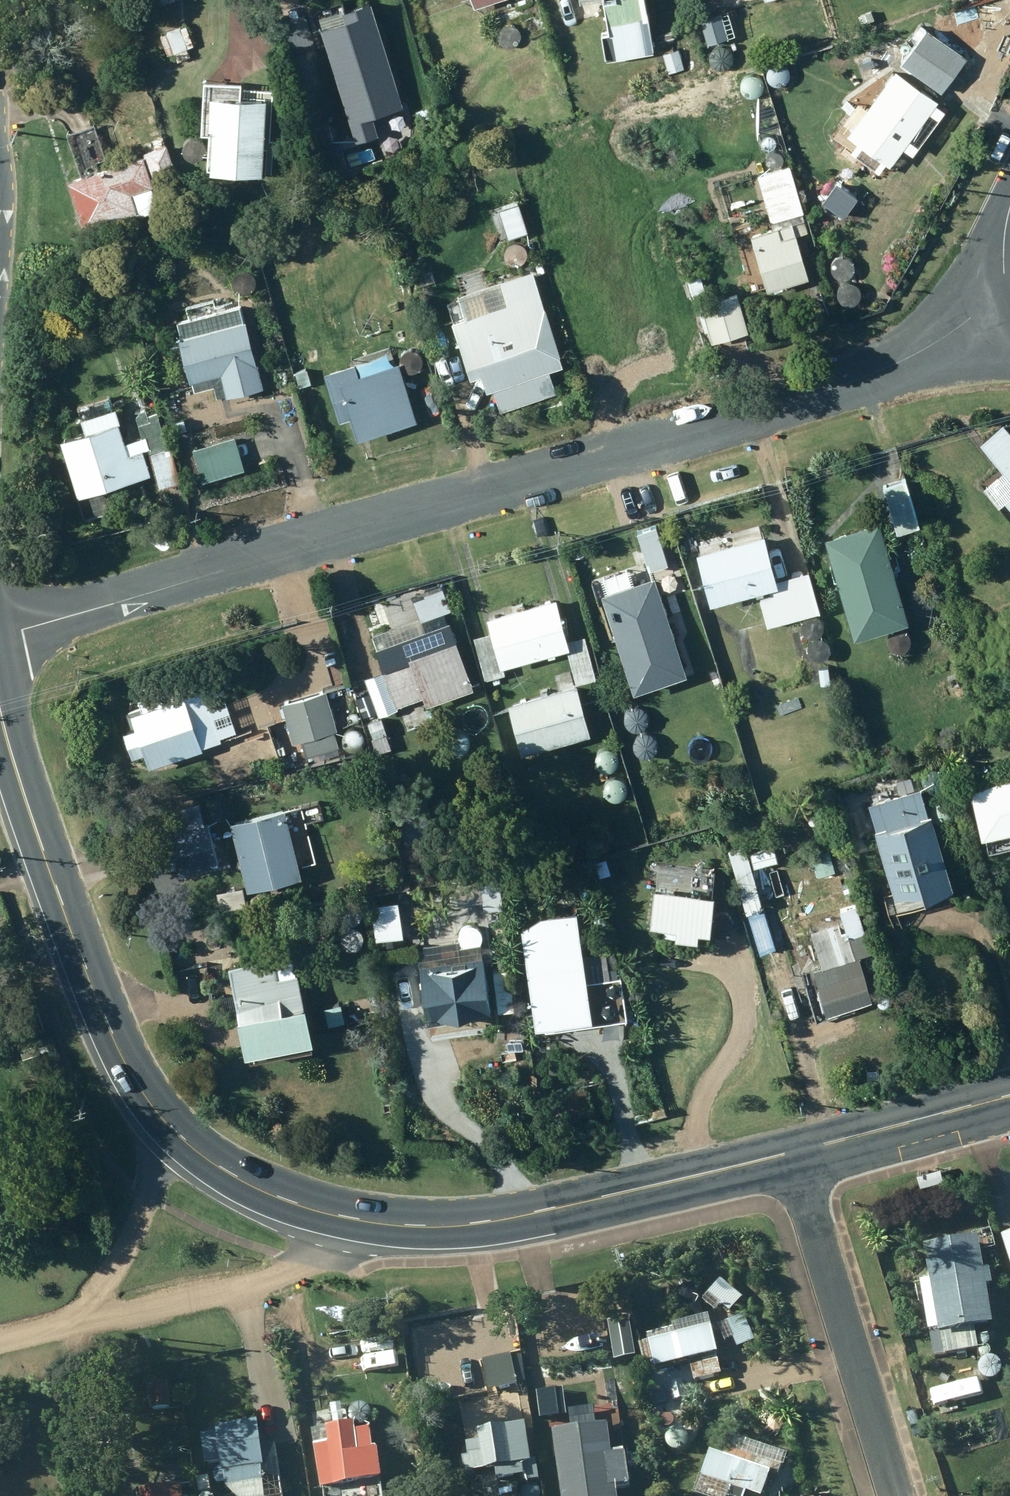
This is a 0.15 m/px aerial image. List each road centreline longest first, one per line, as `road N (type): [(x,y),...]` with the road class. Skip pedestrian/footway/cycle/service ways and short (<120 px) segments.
road 1 (residential): [(1009,333),(0,641)]
road 2 (secondary): [(160,1112),(126,1059),(0,697)]
road 3 (secondary): [(790,1153),(488,1222),(356,1220)]
road 4 (residential): [(895,1495),(790,1153)]
road 5 (residential): [(356,1220),(316,1263),(223,1295),(76,1322)]
road 6 (residential): [(76,1322),(117,1271),(151,1197),(160,1112)]
road 7 (secondary): [(356,1220),(298,1206),(242,1180),(195,1149),(160,1112)]
road 8 (secondary): [(1009,1094),(790,1153)]

